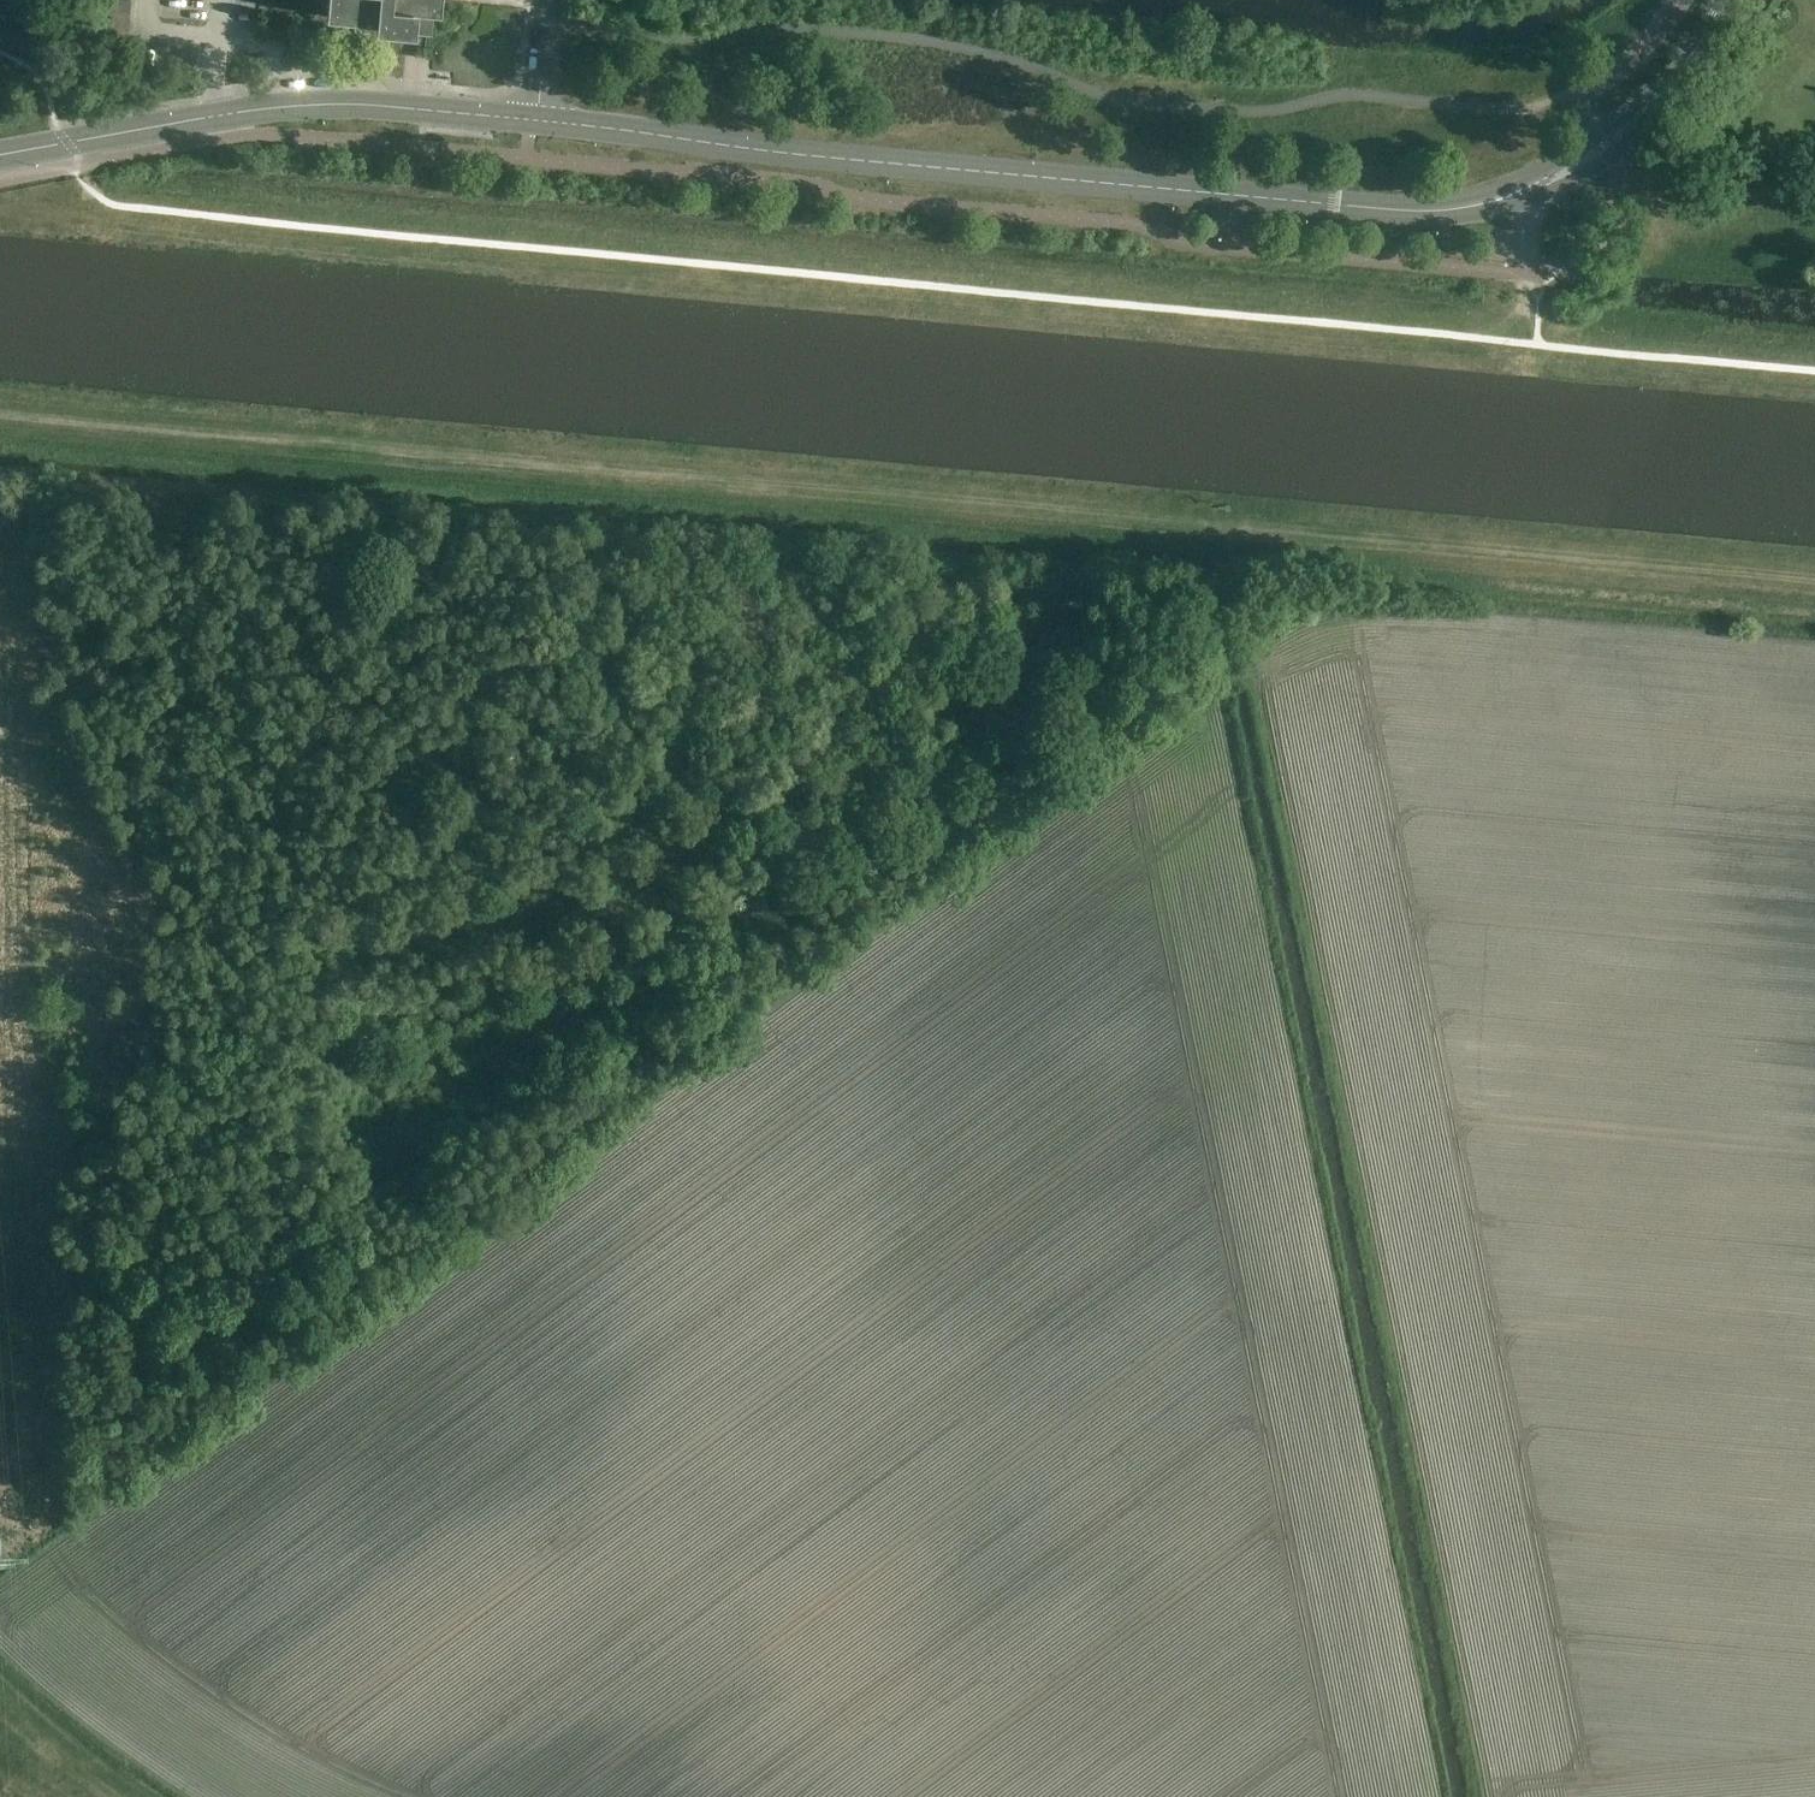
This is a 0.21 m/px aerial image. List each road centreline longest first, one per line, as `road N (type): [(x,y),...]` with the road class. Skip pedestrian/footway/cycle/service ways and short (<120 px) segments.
road 1 (tertiary): [(537,120),(1042,177),(1458,207),(1530,189),(1609,147),(1701,42),(1725,0)]
road 2 (tertiary): [(0,154),(278,106),(395,106),(537,120)]
road 3 (residential): [(550,0),(537,120)]

